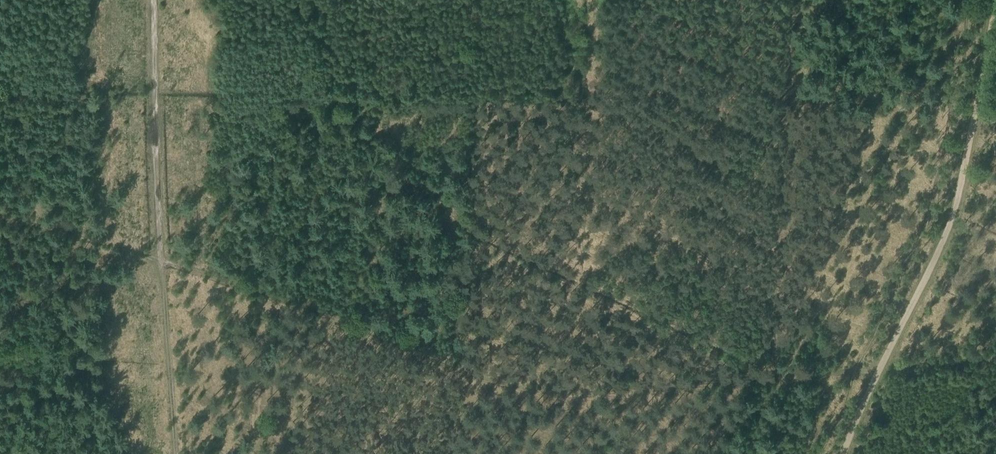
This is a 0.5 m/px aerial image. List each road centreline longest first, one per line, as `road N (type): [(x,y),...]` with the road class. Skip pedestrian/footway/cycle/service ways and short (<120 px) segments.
road 1 (track): [(995,4),(960,205),(937,271),(840,453)]
road 2 (track): [(161,0),(159,128),(181,453)]

